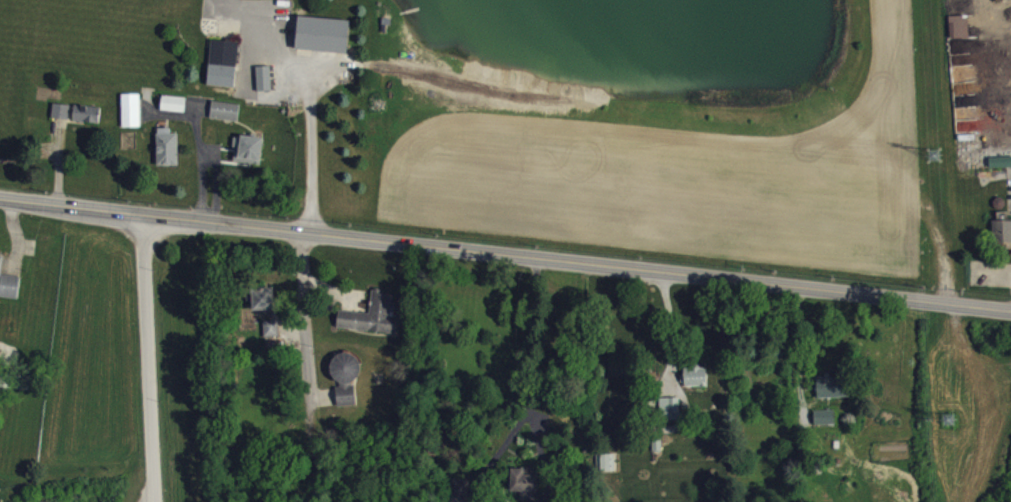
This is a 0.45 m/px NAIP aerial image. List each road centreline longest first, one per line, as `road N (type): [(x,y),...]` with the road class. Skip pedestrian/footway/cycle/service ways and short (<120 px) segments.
road 1 (secondary): [(0,198),(1010,311)]
road 2 (residential): [(140,213),(155,501)]
road 3 (residential): [(300,230),(314,450)]

